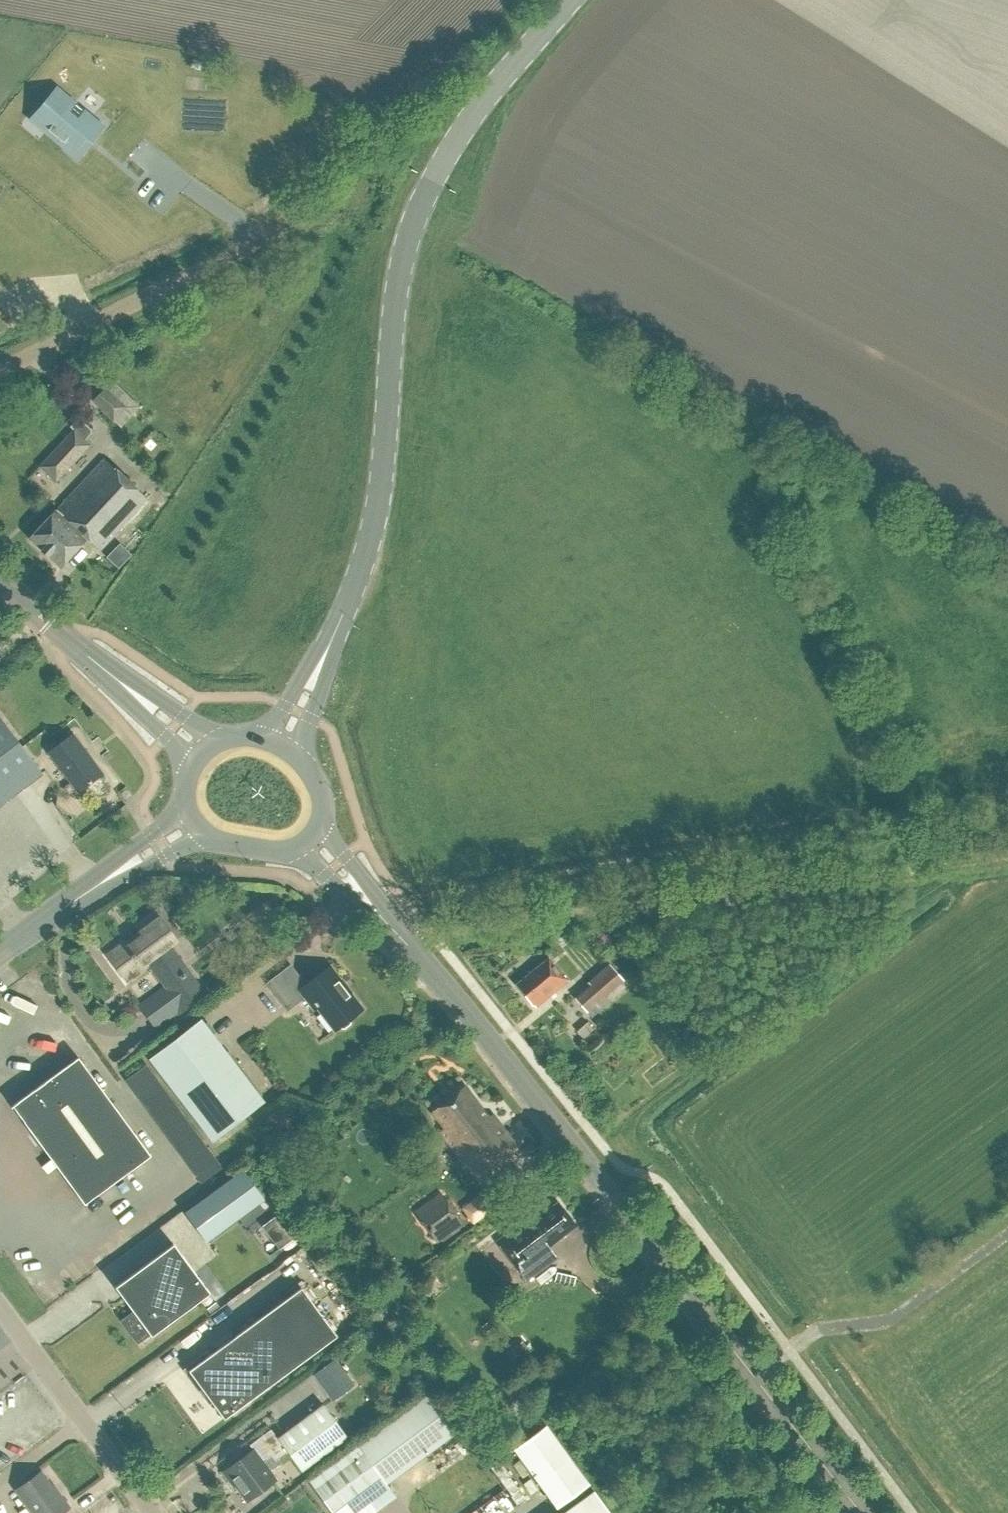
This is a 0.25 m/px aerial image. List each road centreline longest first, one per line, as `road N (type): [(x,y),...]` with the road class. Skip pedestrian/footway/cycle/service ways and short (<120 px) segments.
road 1 (primary): [(279,744),(310,689),(369,540),(398,271),(411,220),(461,127),(567,0)]
road 2 (tertiary): [(861,1512),(405,945)]
road 3 (track): [(605,1149),(932,902),(947,871)]
road 4 (residential): [(0,371),(314,214)]
road 5 (track): [(1007,851),(668,902)]
road 6 (unclassified): [(668,902),(417,934),(405,945)]
road 7 (secondary): [(204,748),(0,584)]
road 8 (unclassified): [(150,1512),(0,1308)]
road 9 (primary): [(0,959),(192,821)]
road 10 (tertiary): [(405,945),(311,841)]
road 11 (primary): [(192,821),(213,840),(244,849),(281,852),(311,841)]

